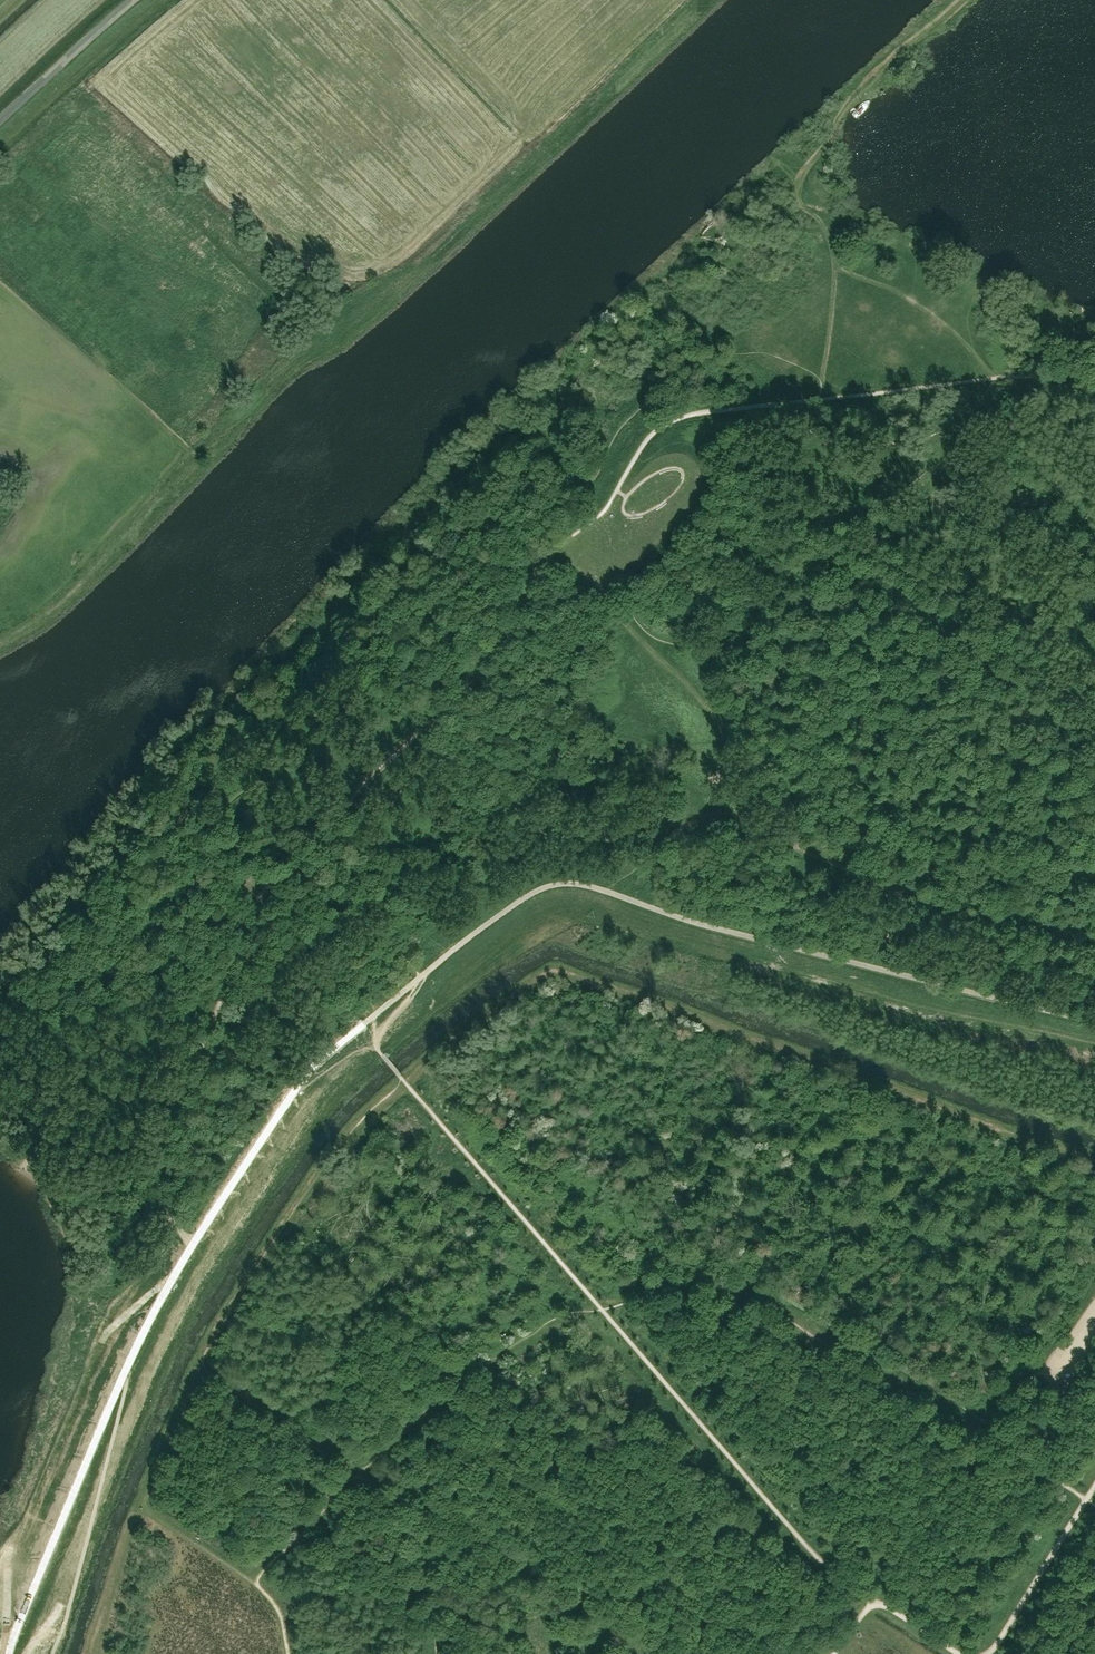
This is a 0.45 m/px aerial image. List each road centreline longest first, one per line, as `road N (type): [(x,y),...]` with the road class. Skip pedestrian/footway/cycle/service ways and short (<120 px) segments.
road 1 (unclassified): [(0,122),(134,0)]

